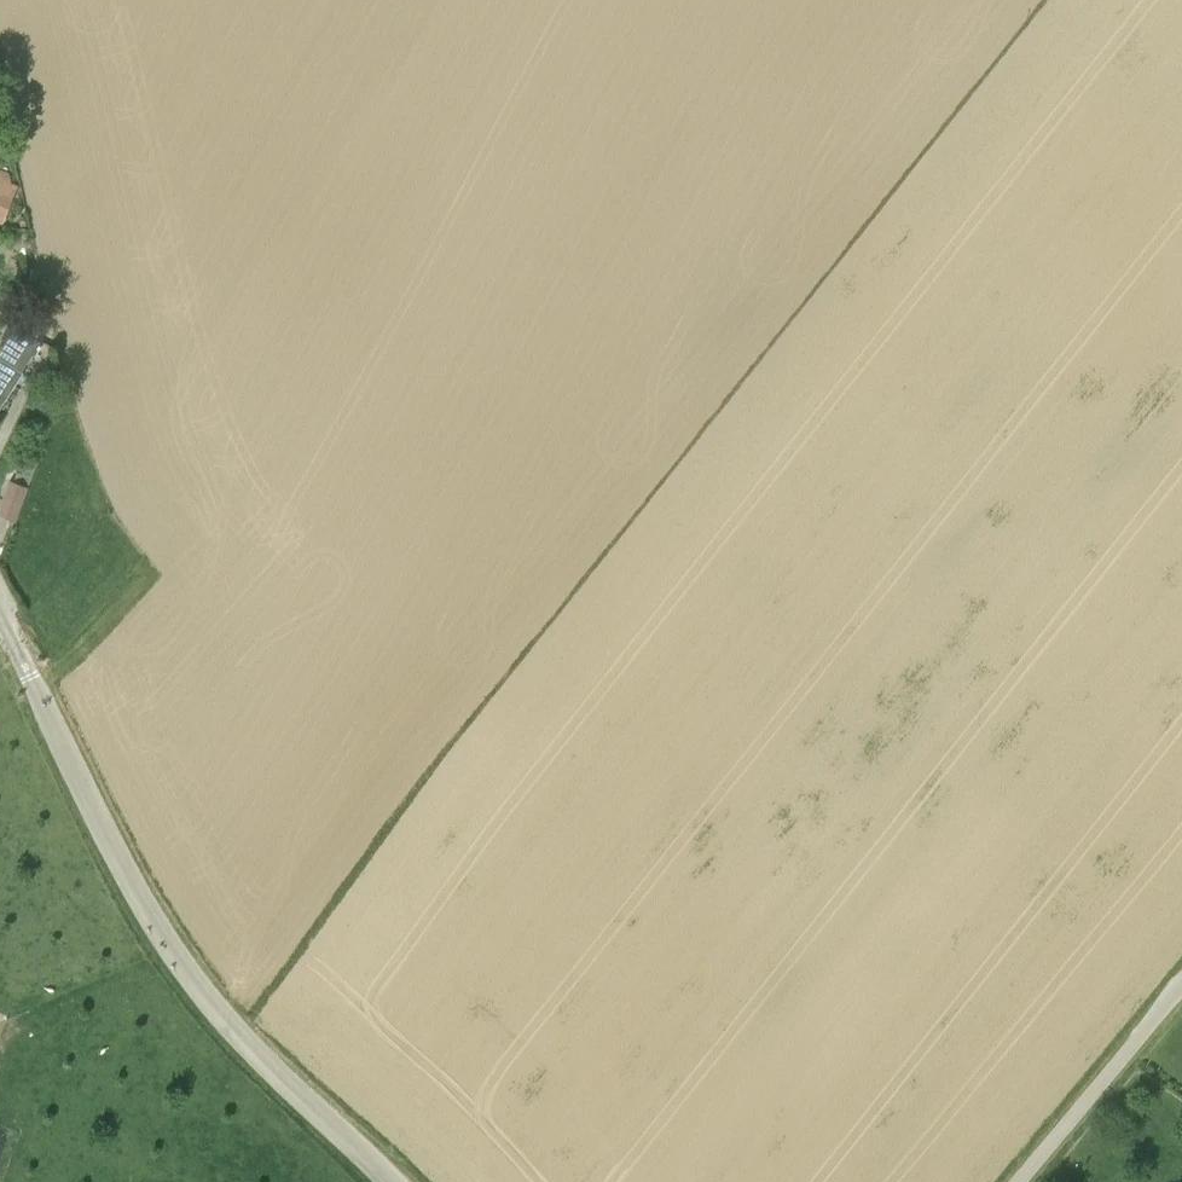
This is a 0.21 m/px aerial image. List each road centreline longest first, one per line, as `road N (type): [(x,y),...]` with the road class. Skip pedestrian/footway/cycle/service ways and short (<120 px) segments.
road 1 (tertiary): [(393,1181),(238,1033),(171,948),(0,617)]
road 2 (unclassified): [(1181,985),(1019,1181)]

